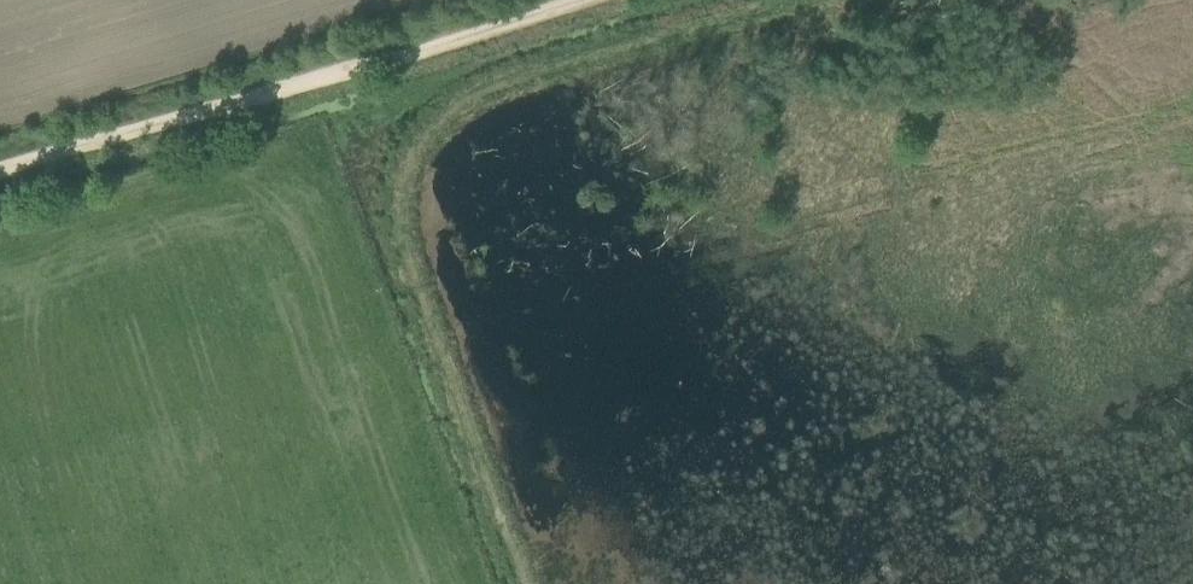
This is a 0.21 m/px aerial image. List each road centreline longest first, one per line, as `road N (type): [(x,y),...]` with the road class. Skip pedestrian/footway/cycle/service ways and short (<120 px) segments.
road 1 (track): [(0,168),(560,0)]

